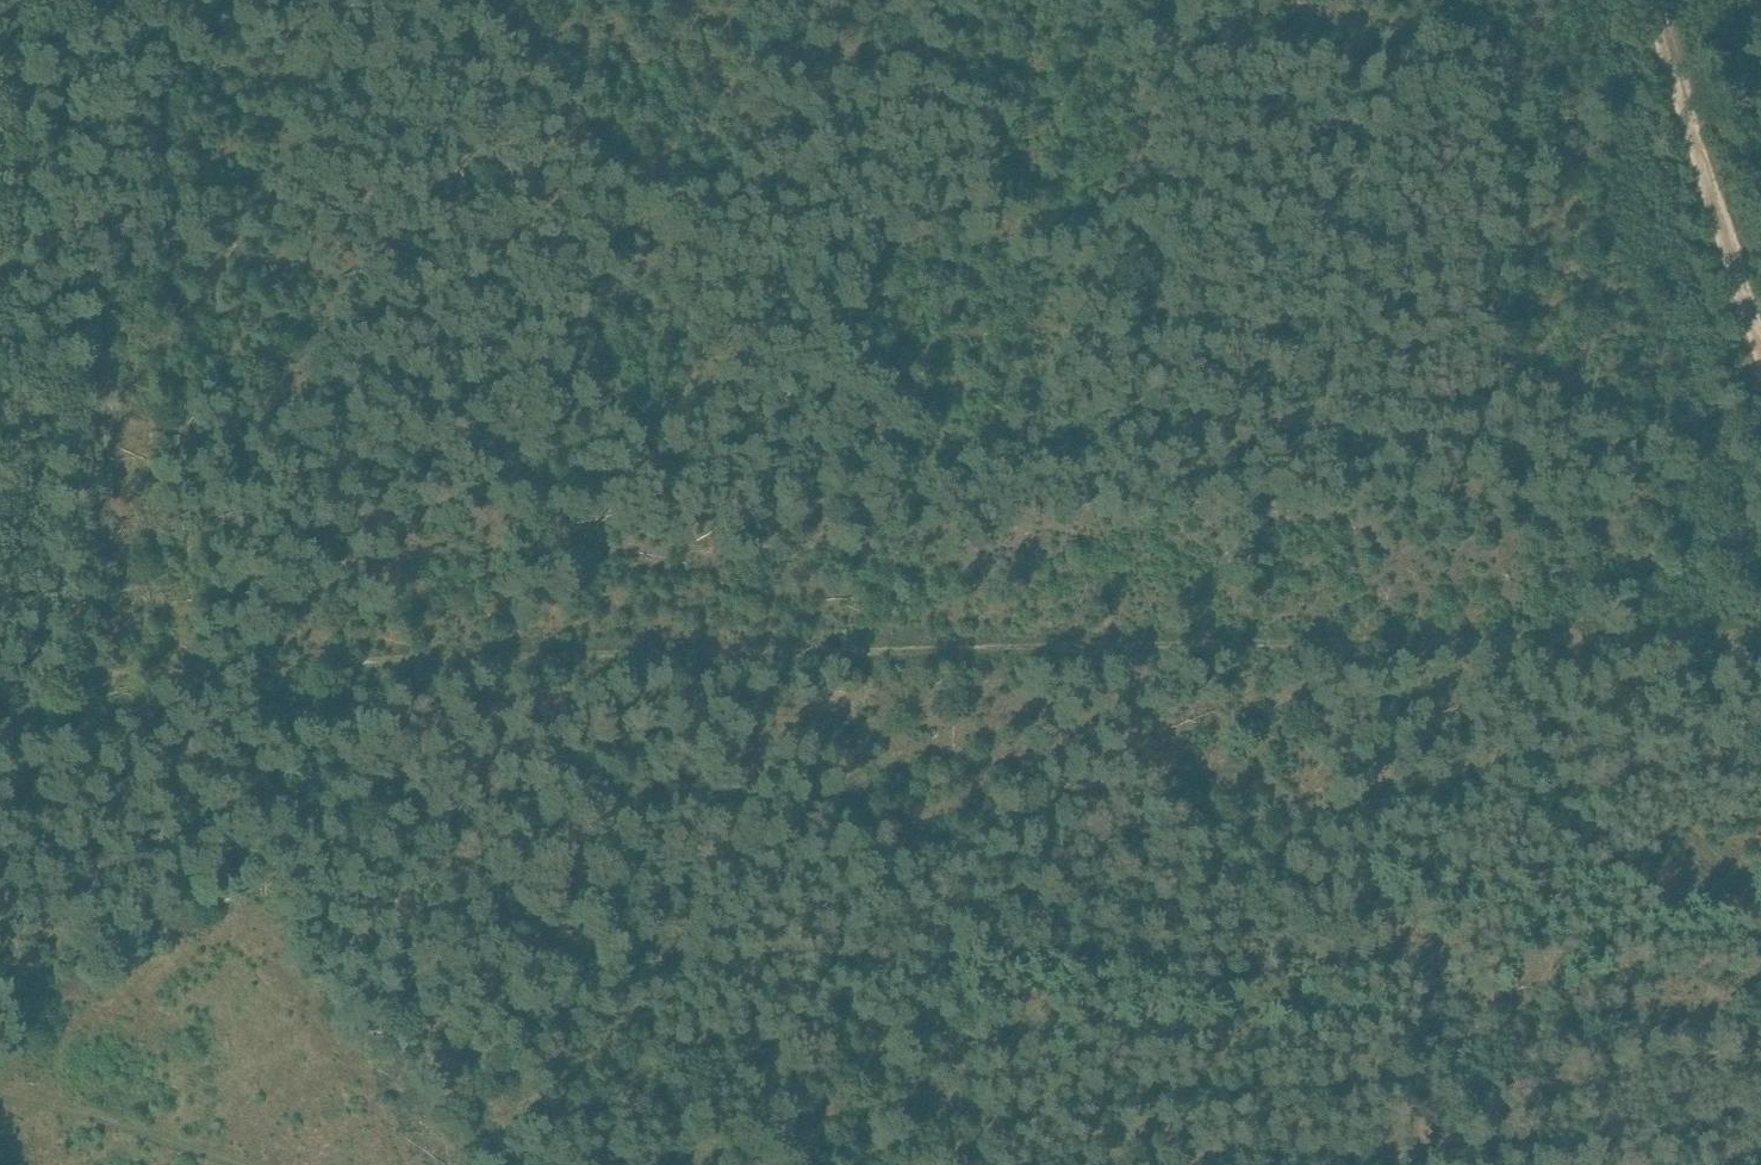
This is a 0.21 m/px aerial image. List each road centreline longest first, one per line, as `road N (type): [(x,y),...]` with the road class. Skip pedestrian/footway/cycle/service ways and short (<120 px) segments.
road 1 (track): [(1760,413),(1639,0)]

